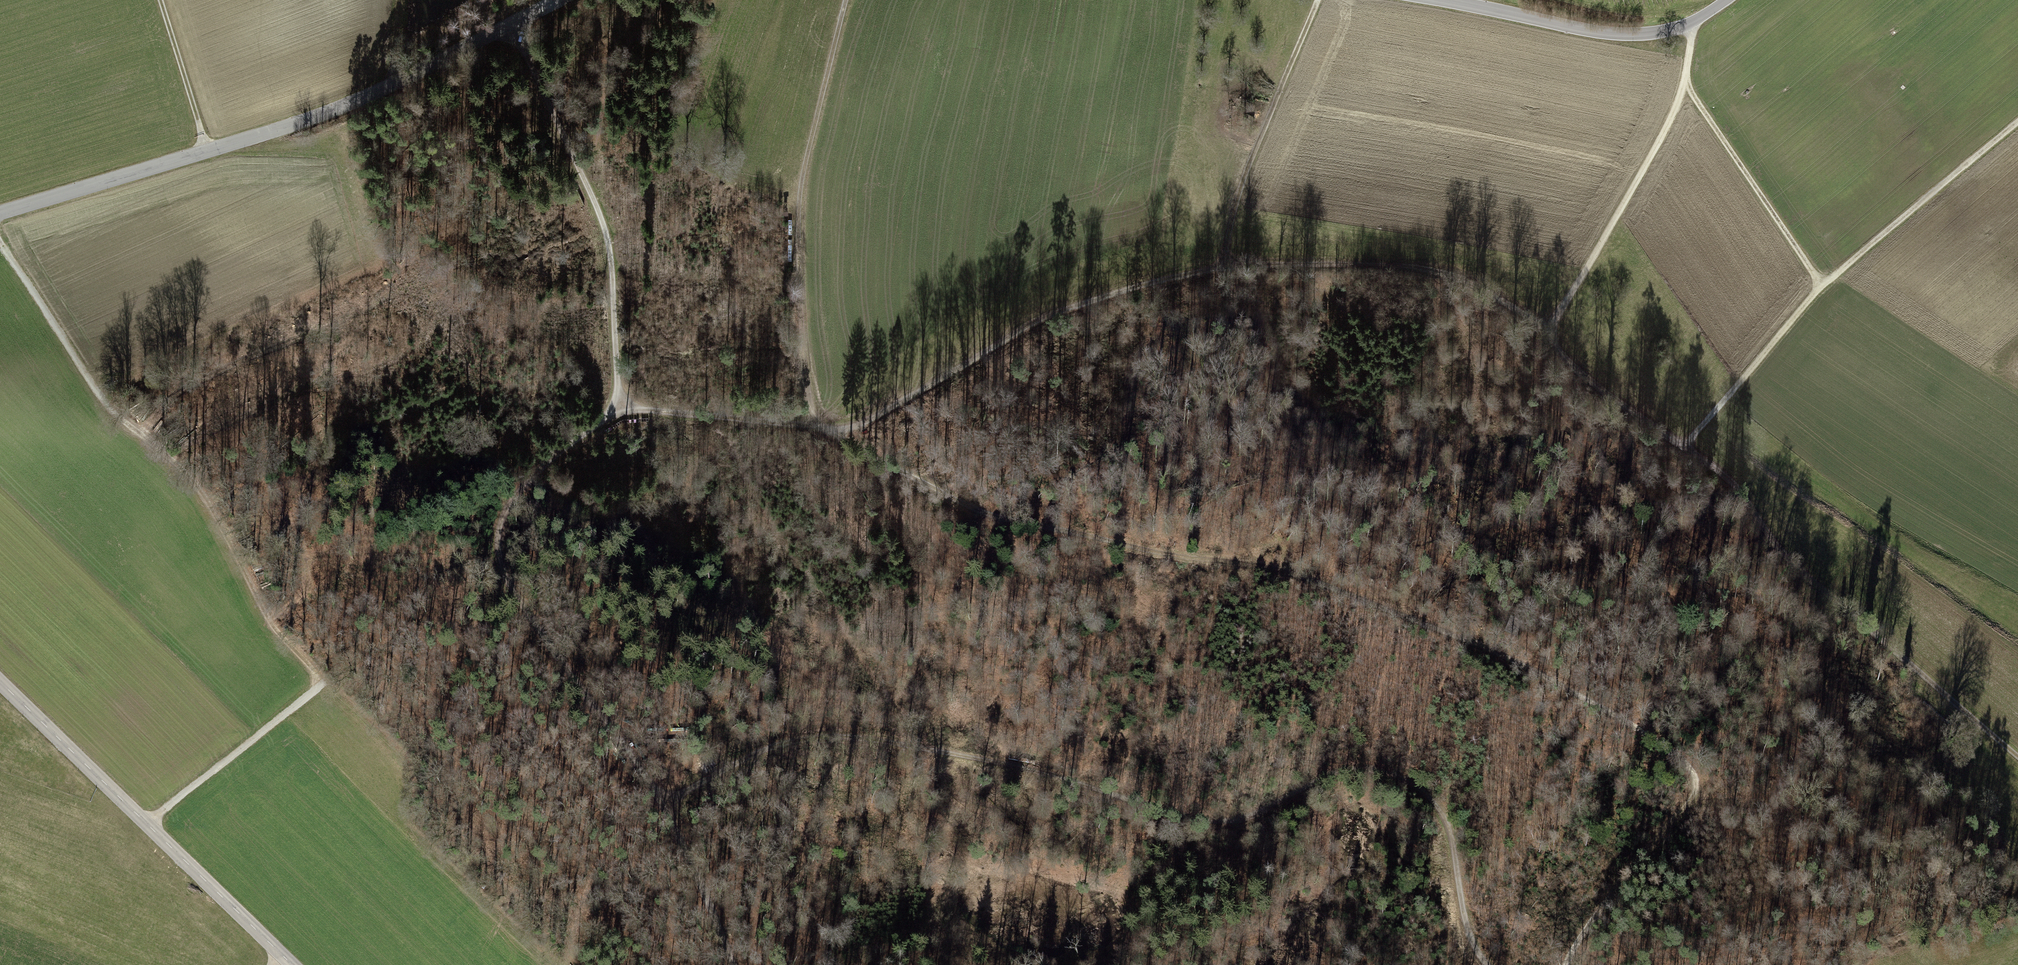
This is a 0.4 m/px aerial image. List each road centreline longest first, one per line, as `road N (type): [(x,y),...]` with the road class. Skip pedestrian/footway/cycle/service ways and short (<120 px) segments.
road 1 (track): [(1566,964),(1688,803),(1695,780),(1681,757),(1518,662),(1322,583),(993,515),(815,427),(801,319),(801,199),(847,0)]
road 2 (track): [(619,414),(847,427),(1039,320),(1136,288),(1219,269),(1381,265),(1456,277),(1494,296),(1545,329),(1567,363),(1685,445)]
road 3 (track): [(1488,964),(1466,931),(1442,817),(1413,785),(1382,772),(1333,774),(1261,812),(1217,822),(1008,765),(829,736),(772,748),(661,803)]
road 4 (track): [(148,824),(322,685),(257,604),(208,509),(159,449),(120,419),(0,240)]
road 5 (tertiary): [(558,0),(331,110),(0,215)]
road 6 (track): [(661,803),(525,612),(500,549),(504,516),(525,486),(574,440),(619,414)]
road 7 (track): [(619,414),(607,235),(509,24)]
road 8 (tertiary): [(0,681),(292,964)]
road 9 (track): [(1695,27),(1674,123),(1587,274),(1545,329)]
road 10 (tertiary): [(1730,0),(1695,27),(1643,37),(1431,0)]
road 11 (track): [(1219,269),(1252,162),(1321,0)]
road 12 (track): [(2017,757),(1805,578)]
road 13 (track): [(1823,285),(2017,124)]
road 14 (track): [(1687,83),(1823,285)]
road 15 (track): [(667,0),(623,57),(604,102),(597,209)]
road 16 (track): [(1685,445),(1823,285)]
road 17 (track): [(567,964),(596,869),(629,805),(651,786)]
road 18 (track): [(1685,445),(1725,472),(1805,578)]
road 19 (track): [(734,964),(661,803)]
road 20 (track): [(208,151),(161,0)]
road 21 (track): [(613,733),(706,725),(720,738),(726,769)]

